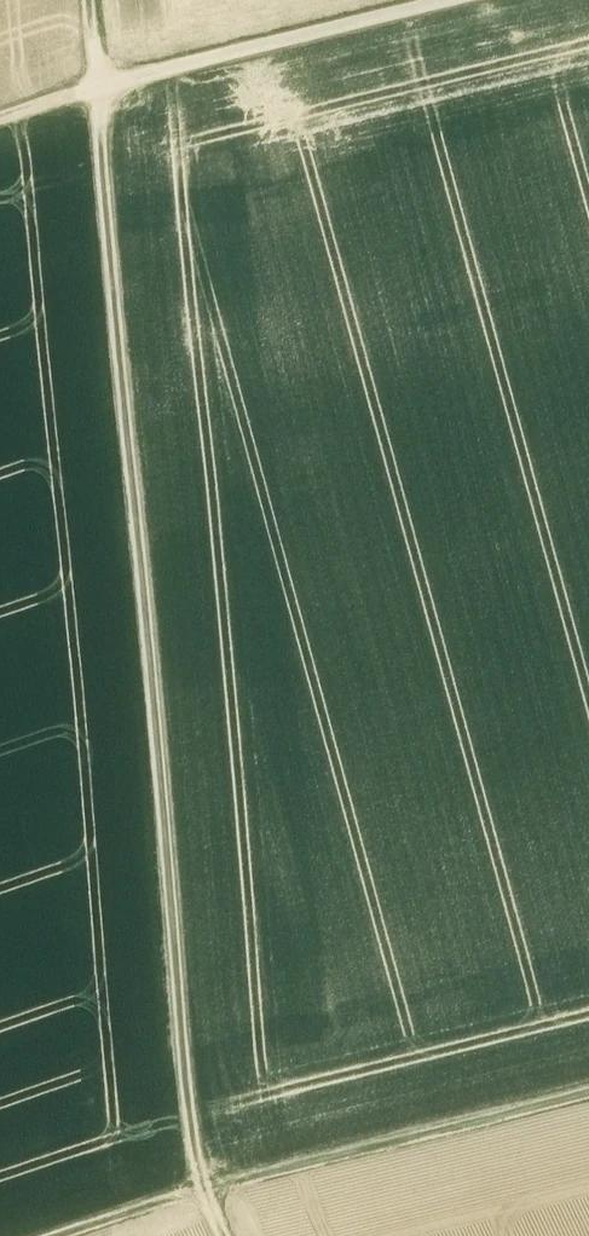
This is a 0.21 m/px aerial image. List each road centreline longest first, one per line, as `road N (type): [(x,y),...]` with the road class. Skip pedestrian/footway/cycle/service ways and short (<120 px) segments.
road 1 (track): [(95,0),(185,1096),(201,1192),(222,1235)]
road 2 (track): [(69,1235),(201,1192),(588,1097)]
road 3 (track): [(443,0),(104,84),(0,121)]

